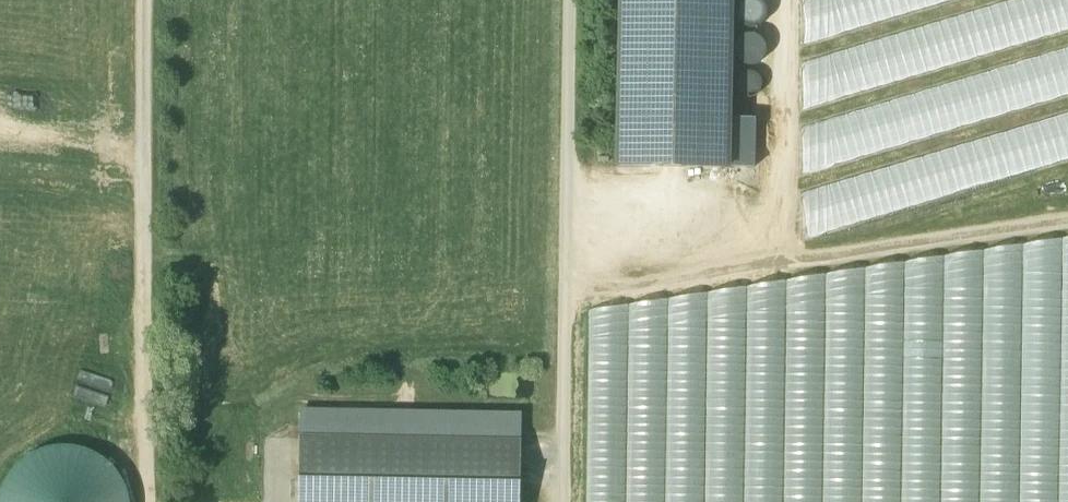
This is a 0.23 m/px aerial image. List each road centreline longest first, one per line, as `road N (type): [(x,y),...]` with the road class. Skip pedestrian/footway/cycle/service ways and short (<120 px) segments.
road 1 (track): [(566,296),(1067,218)]
road 2 (track): [(564,501),(571,0)]
road 3 (track): [(145,0),(148,501)]

